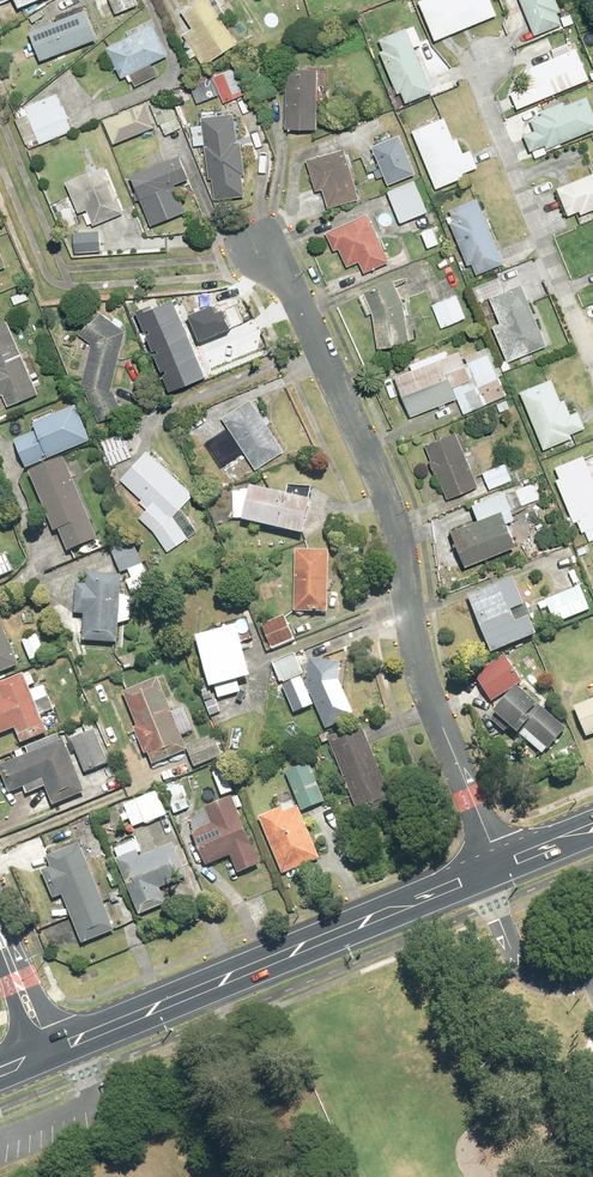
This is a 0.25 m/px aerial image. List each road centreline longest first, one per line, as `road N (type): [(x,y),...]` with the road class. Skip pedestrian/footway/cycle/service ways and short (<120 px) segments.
road 1 (residential): [(492,868),(422,668),(386,491),(283,272),(265,251)]
road 2 (primary): [(48,1052),(492,868)]
road 3 (residential): [(488,64),(482,83),(592,370)]
road 4 (tertiary): [(0,938),(48,1052)]

